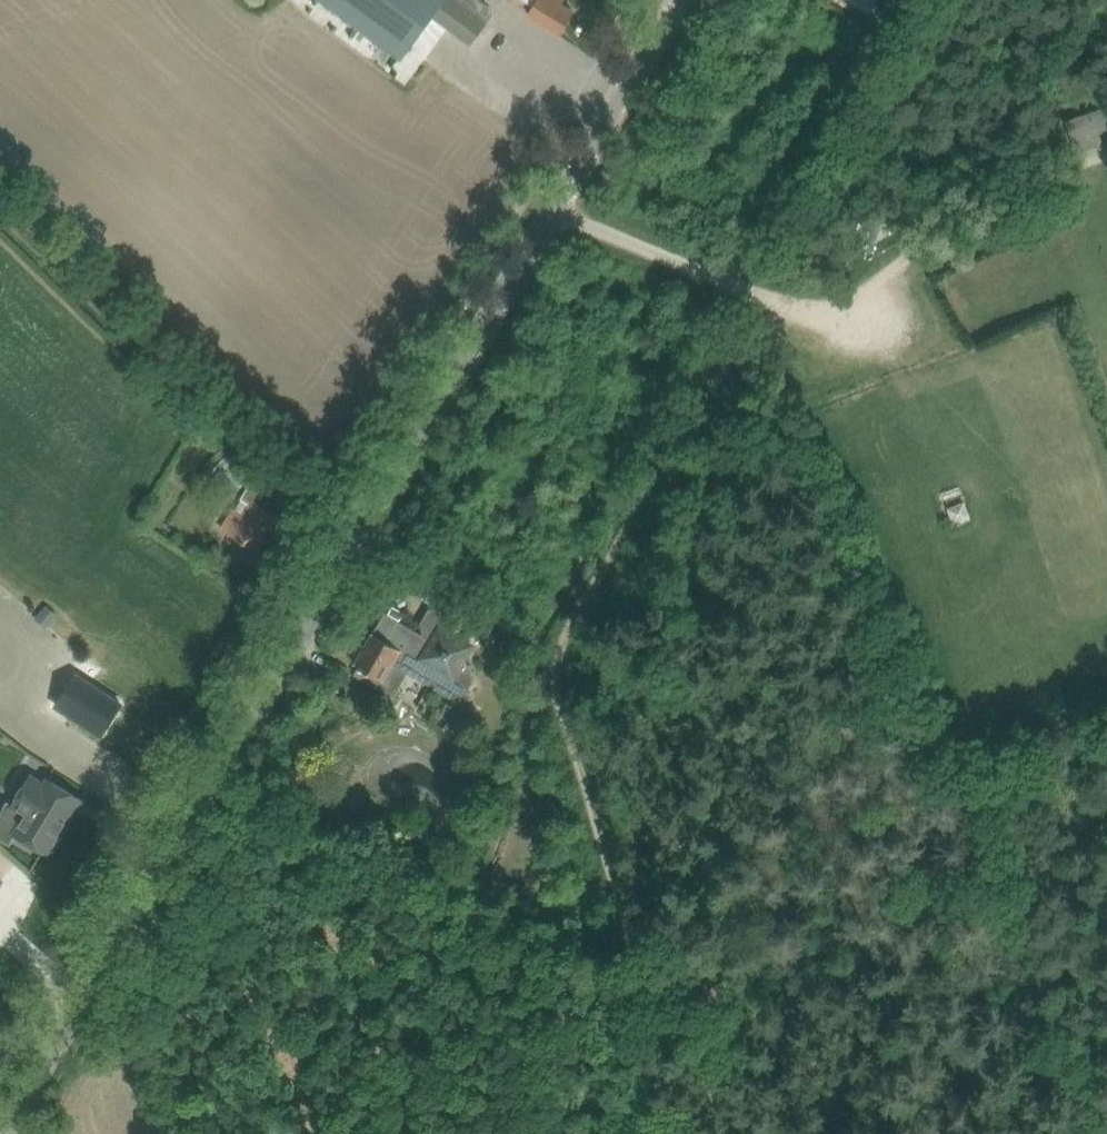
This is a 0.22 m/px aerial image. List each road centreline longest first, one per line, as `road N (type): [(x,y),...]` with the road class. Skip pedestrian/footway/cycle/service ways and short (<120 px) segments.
road 1 (tertiary): [(6,1133),(677,0)]
road 2 (track): [(529,192),(766,305),(556,654),(561,715),(689,1133)]
road 3 (track): [(766,305),(1101,1133)]

